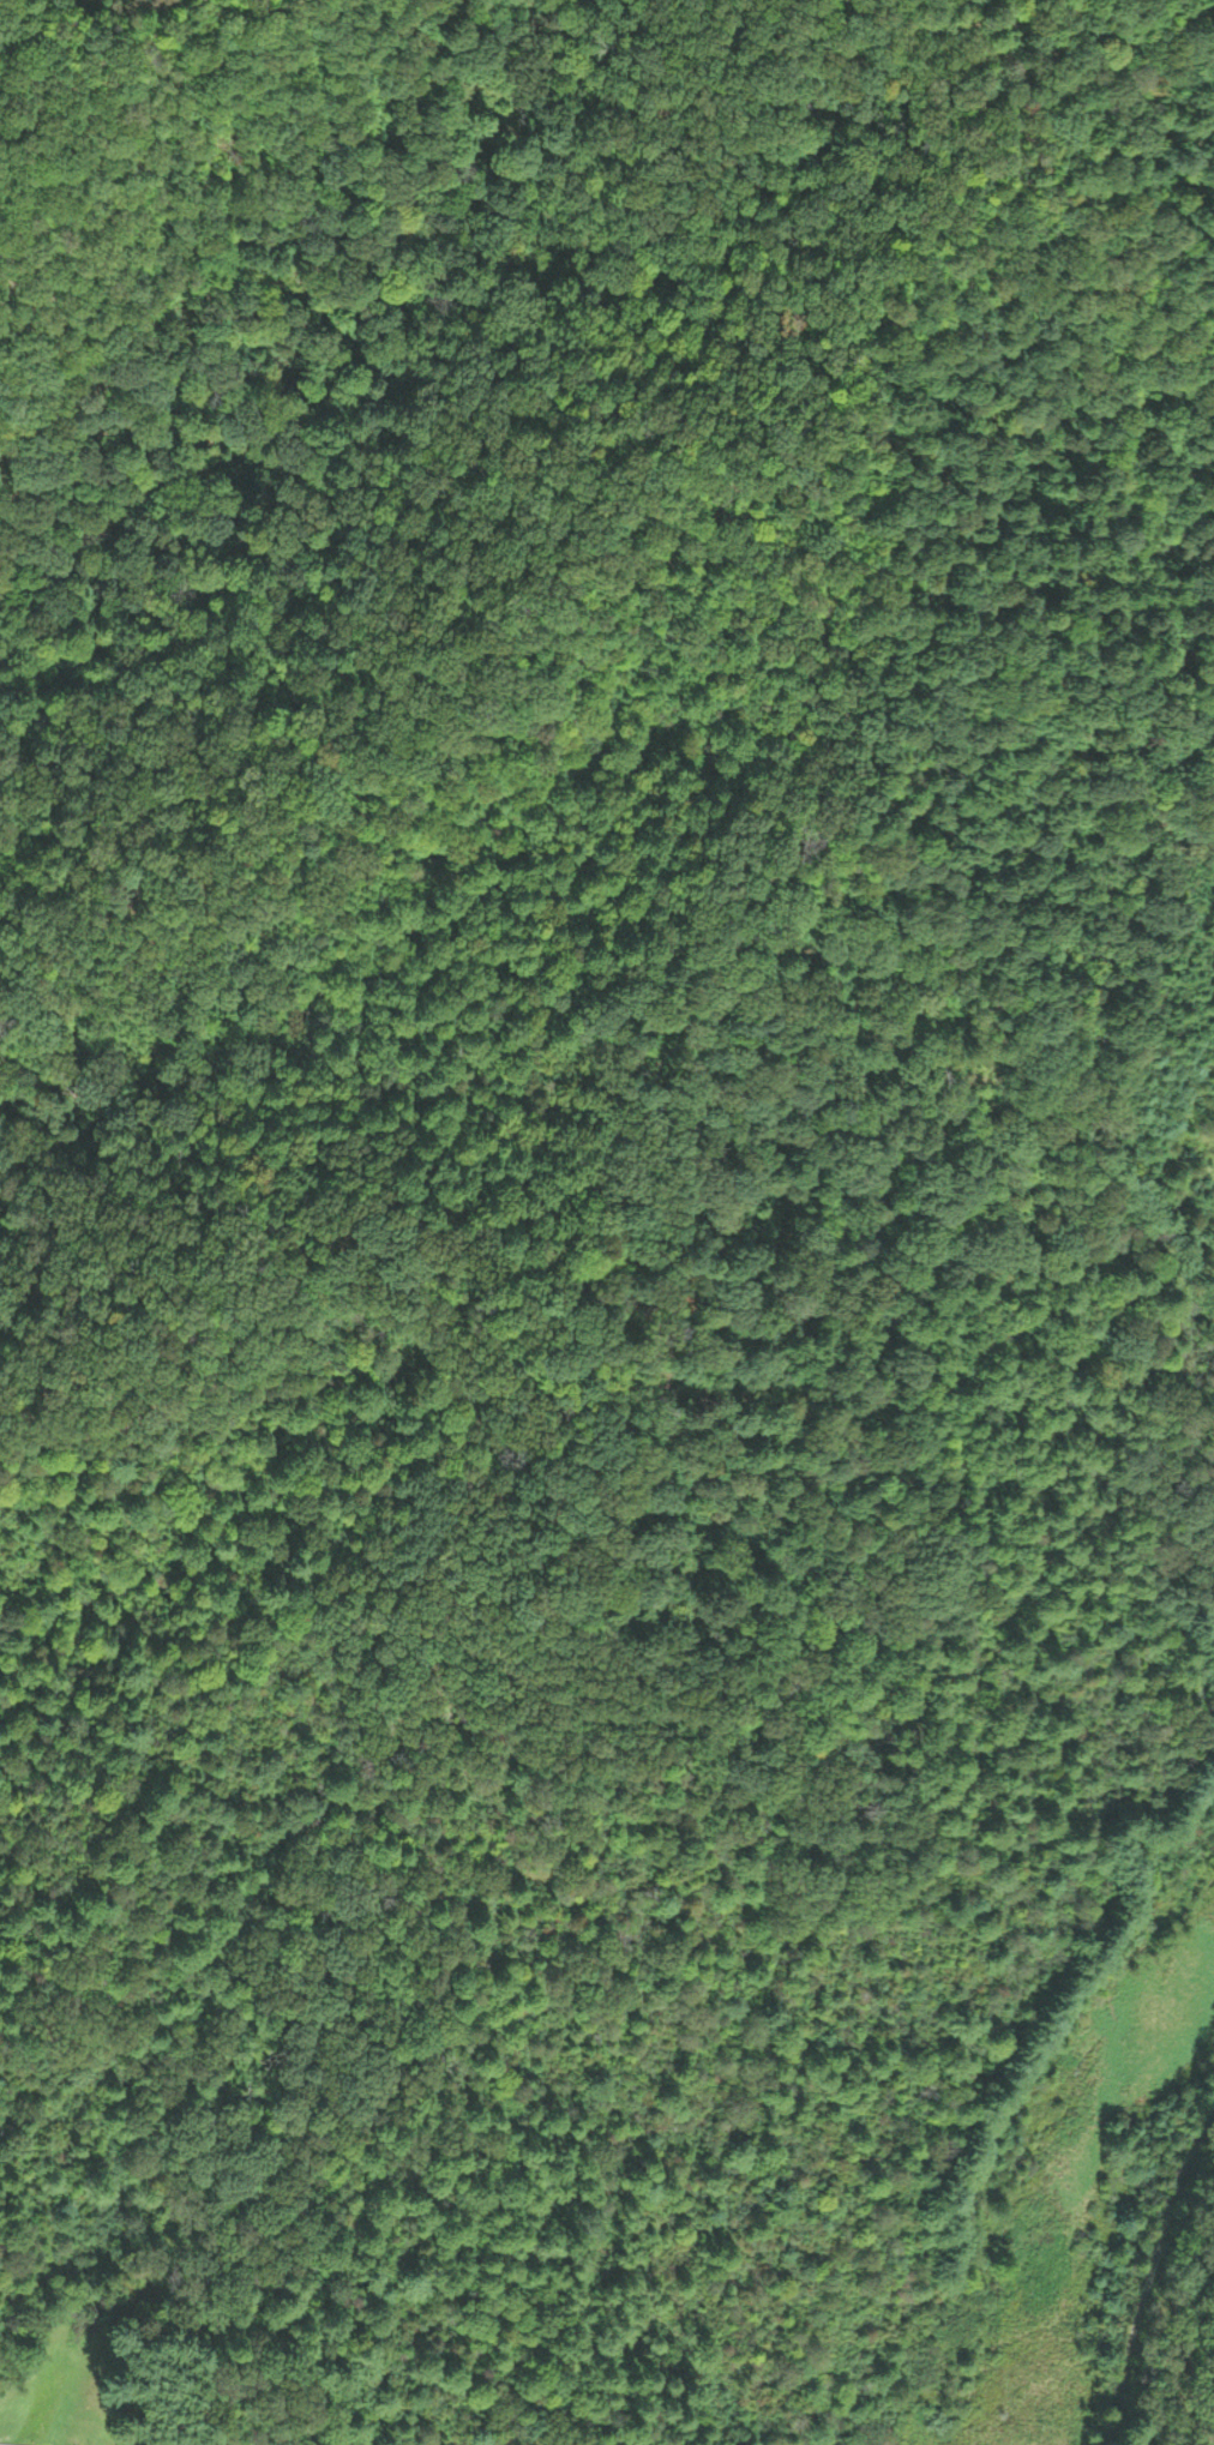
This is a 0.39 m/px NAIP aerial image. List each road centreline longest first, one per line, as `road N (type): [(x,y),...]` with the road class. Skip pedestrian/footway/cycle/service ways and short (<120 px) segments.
road 1 (residential): [(1101,2444),(1117,2414),(1190,2157),(1213,2111)]

